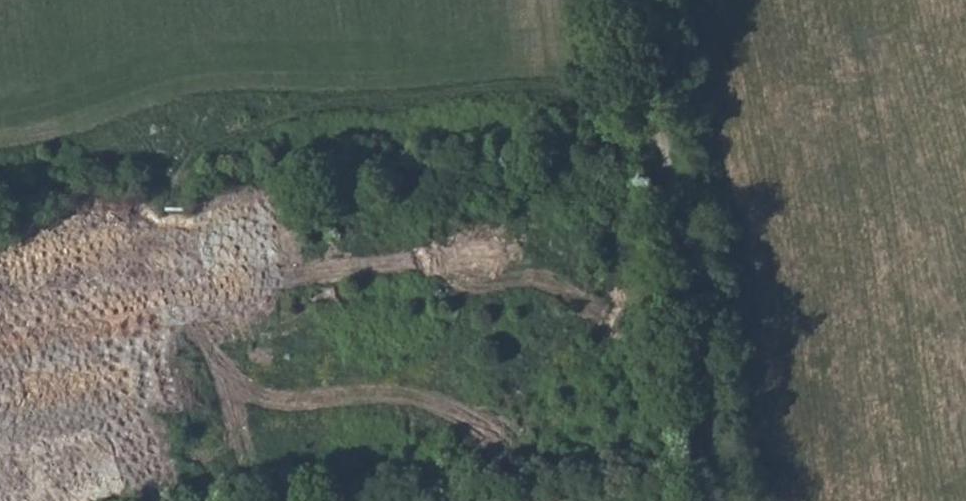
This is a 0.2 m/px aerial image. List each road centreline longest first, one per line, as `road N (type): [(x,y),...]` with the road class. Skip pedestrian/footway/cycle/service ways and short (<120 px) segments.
road 1 (track): [(0,186),(666,135)]
road 2 (track): [(725,500),(644,0)]

